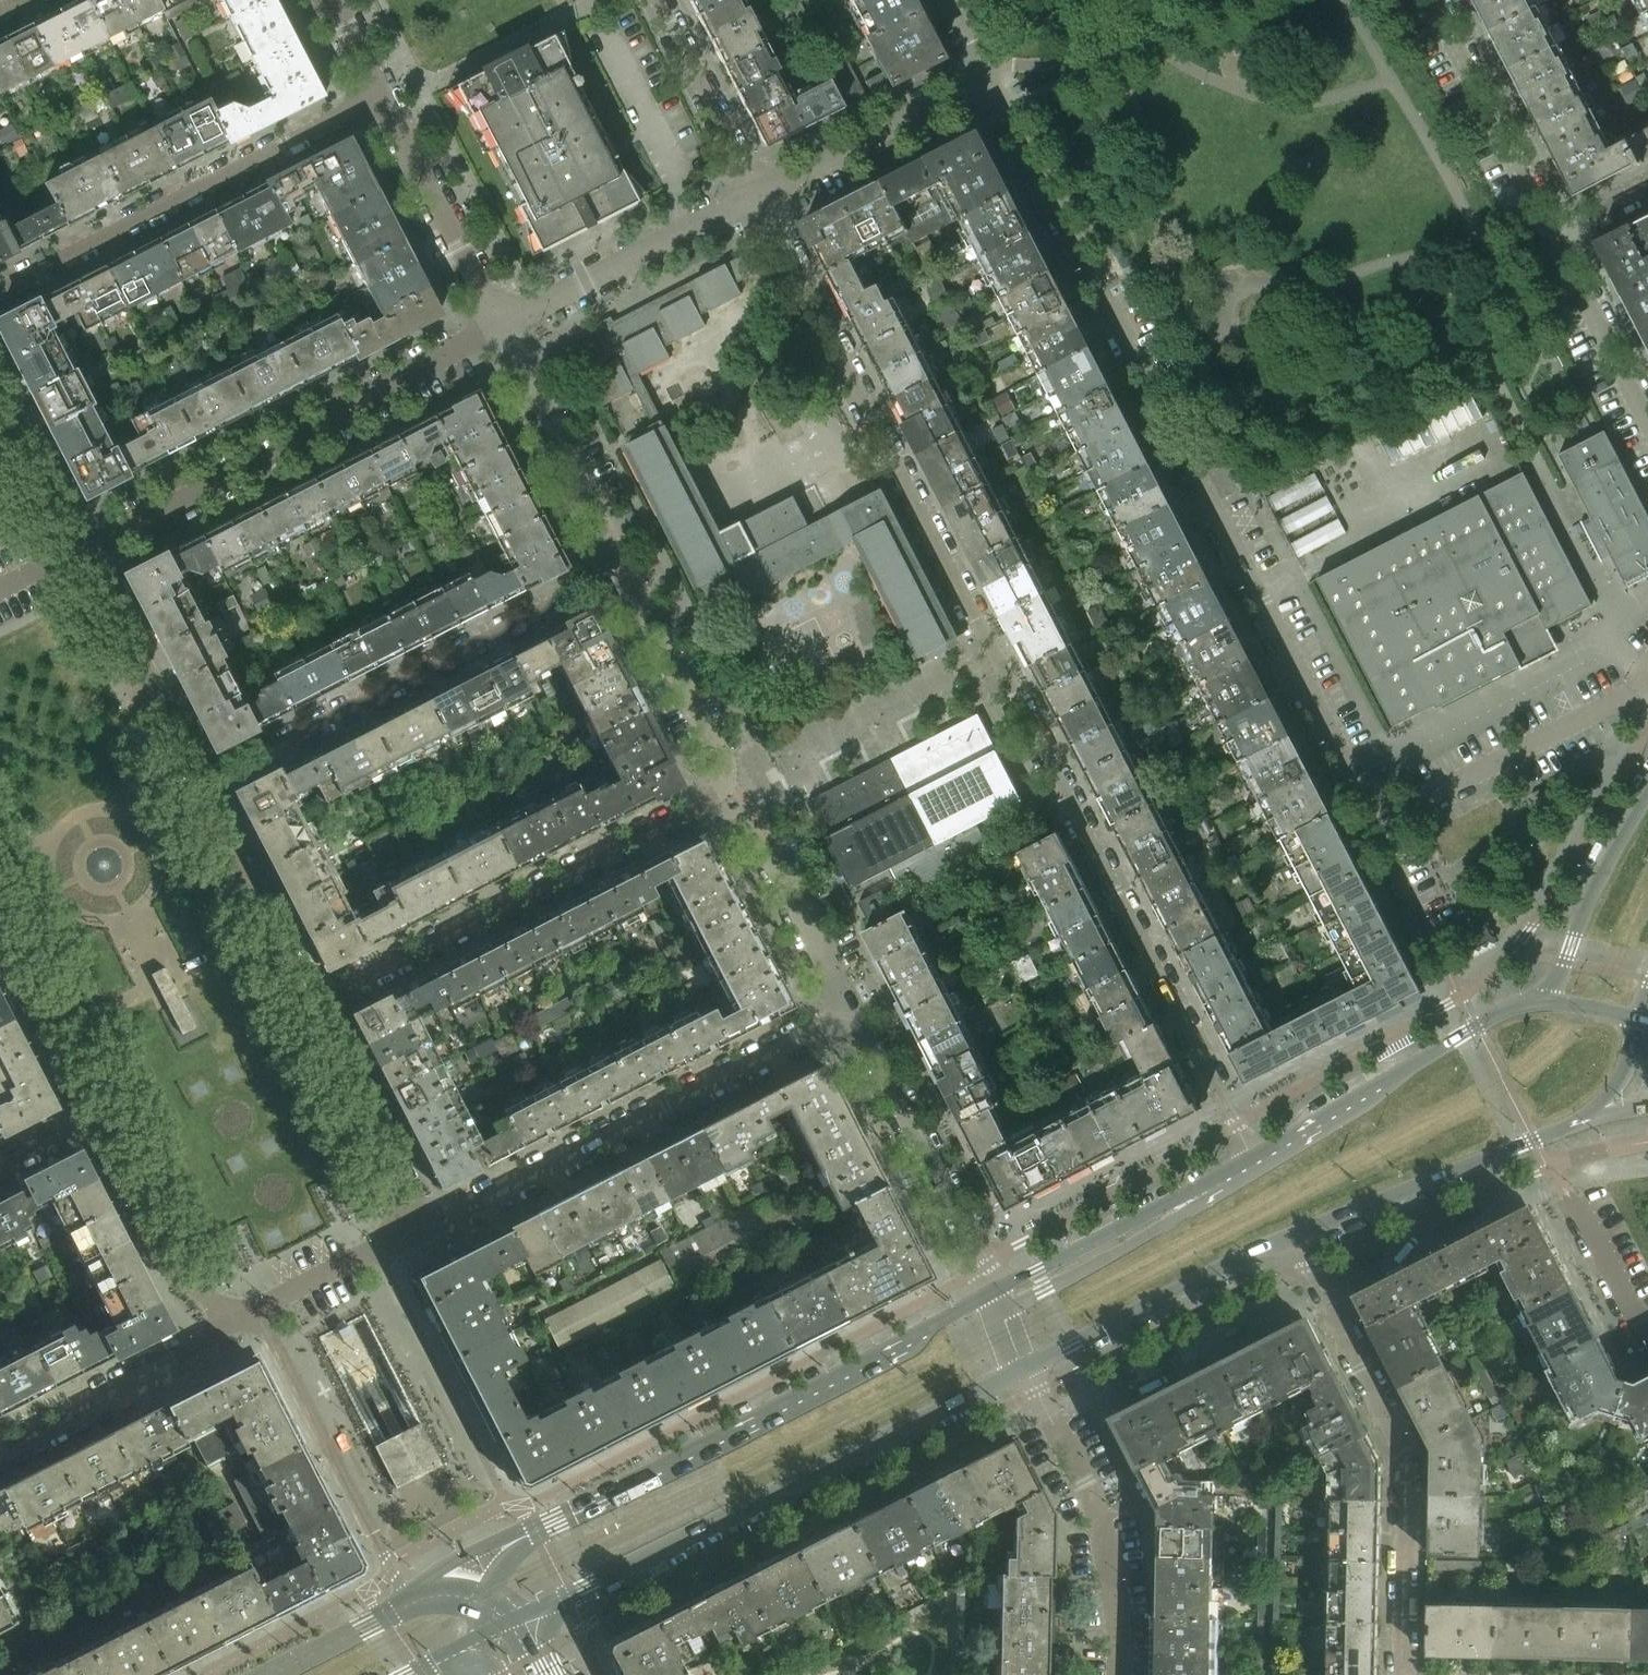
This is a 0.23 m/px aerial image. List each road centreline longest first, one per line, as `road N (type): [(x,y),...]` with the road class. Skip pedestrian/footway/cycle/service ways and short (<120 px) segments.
road 1 (residential): [(1251,1158),(760,189)]
road 2 (residential): [(986,72),(1376,821)]
road 3 (secondary): [(529,1626),(1032,1370)]
road 4 (secondary): [(992,1289),(524,1535)]
road 5 (residential): [(849,1008),(408,1237)]
road 6 (residential): [(724,783),(707,802),(295,1010)]
road 7 (residential): [(186,791),(594,583),(620,577)]
road 8 (residential): [(64,546),(493,324)]
road 9 (residential): [(1298,1236),(1410,1456),(1410,1674)]
road 10 (residential): [(0,289),(374,104)]
road 11 (secondary): [(1549,998),(1507,1006),(1251,1158)]
road 12 (residential): [(1118,1674),(1112,1546),(1032,1370)]
road 13 (residential): [(258,1315),(407,1598)]
road 14 (residential): [(992,1289),(849,1008)]
road 15 (secondary): [(1298,1236),(1582,1121)]
road 16 (residential): [(1376,821),(1643,685)]
road 17 (residential): [(493,324),(760,189)]
road 18 (secondary): [(1032,1370),(1298,1236)]
road 19 (secondary): [(1251,1158),(1225,1191),(1187,1216),(1005,1314)]
road 20 (secondary): [(1251,1158),(992,1289)]
road 21 (residential): [(186,791),(64,546)]
road 22 (residential): [(1554,237),(1433,0)]
road 23 (residential): [(95,1108),(214,1338)]
road 24 (residential): [(760,189),(986,72)]
road 25 (residential): [(408,1237),(295,1010)]
road 26 (residential): [(493,324),(374,104)]
road 27 (residential): [(295,1010),(186,791)]
road 28 (residential): [(214,1338),(0,1449)]
road 29 (secondary): [(1647,788),(1592,887),(1549,998)]
road 30 (residential): [(724,783),(636,592),(620,577)]
road 31 (residential): [(760,189),(659,0)]
road 32 (residential): [(0,922),(95,1108)]
road 33 (residential): [(1647,422),(1554,237)]
road 34 (residential): [(589,506),(493,324)]
road 35 (residential): [(768,845),(849,1008)]
road 36 (residential): [(258,1315),(408,1237)]
road 37 (primary): [(407,1598),(260,1674)]
road 38 (residential): [(1647,1330),(1569,1195)]
road 39 (residential): [(64,546),(0,419)]
road 40 (residential): [(1376,821),(1432,936)]
road 41 (secondary): [(1582,1121),(1625,1079),(1637,1020)]

